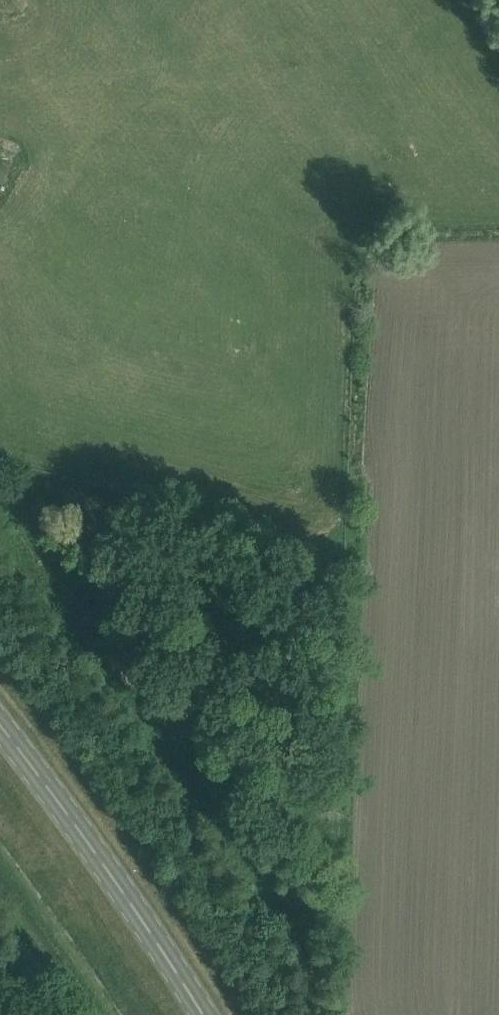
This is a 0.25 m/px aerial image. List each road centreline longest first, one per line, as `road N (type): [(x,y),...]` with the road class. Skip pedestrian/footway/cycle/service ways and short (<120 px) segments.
road 1 (primary): [(196,1014),(70,817),(0,731)]

